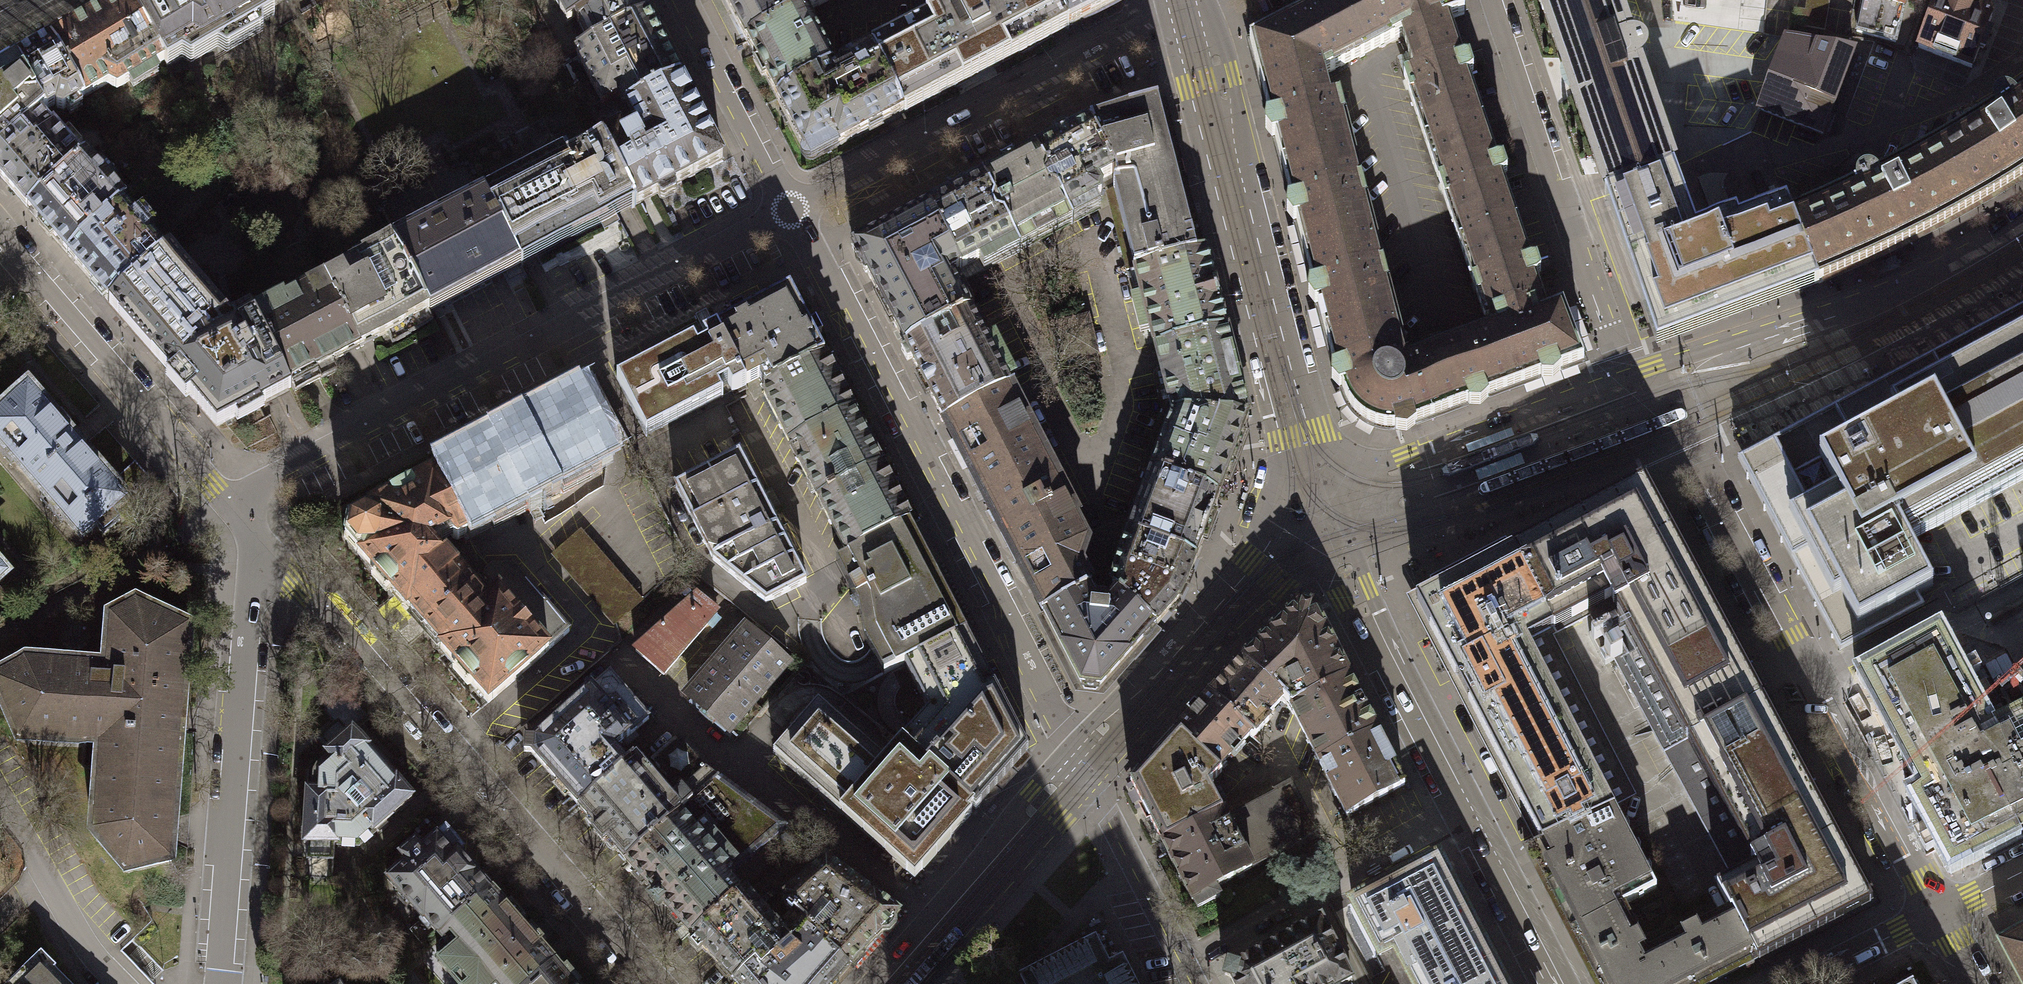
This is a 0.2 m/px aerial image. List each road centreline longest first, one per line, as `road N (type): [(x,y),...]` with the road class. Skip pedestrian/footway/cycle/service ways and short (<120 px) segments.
road 1 (residential): [(1730,349),(1692,419),(1689,446),(1940,912)]
road 2 (residential): [(791,209),(304,460),(236,508)]
road 3 (residential): [(1082,760),(791,209)]
road 4 (residential): [(260,561),(317,606),(652,983)]
road 5 (tertiary): [(1316,509),(1554,983)]
road 6 (tertiary): [(1182,7),(1245,266),(1316,509)]
road 7 (residential): [(1182,7),(791,209)]
road 8 (residential): [(219,983),(247,618),(260,561)]
road 9 (residential): [(1494,0),(1624,378)]
road 10 (residential): [(0,235),(236,508)]
road 11 (residential): [(1316,509),(1281,537),(1082,760)]
road 12 (residential): [(1624,378),(1389,461),(1316,509)]
road 13 (residential): [(2022,222),(1865,304),(1730,349)]
road 14 (residential): [(1082,760),(886,983)]
road 15 (residential): [(1196,983),(1082,760)]
road 16 (residential): [(791,209),(679,0)]
road 17 (residential): [(120,983),(89,952),(0,795)]
road 18 (primary): [(133,983),(0,843)]
road 19 (residential): [(1796,983),(1940,912)]

